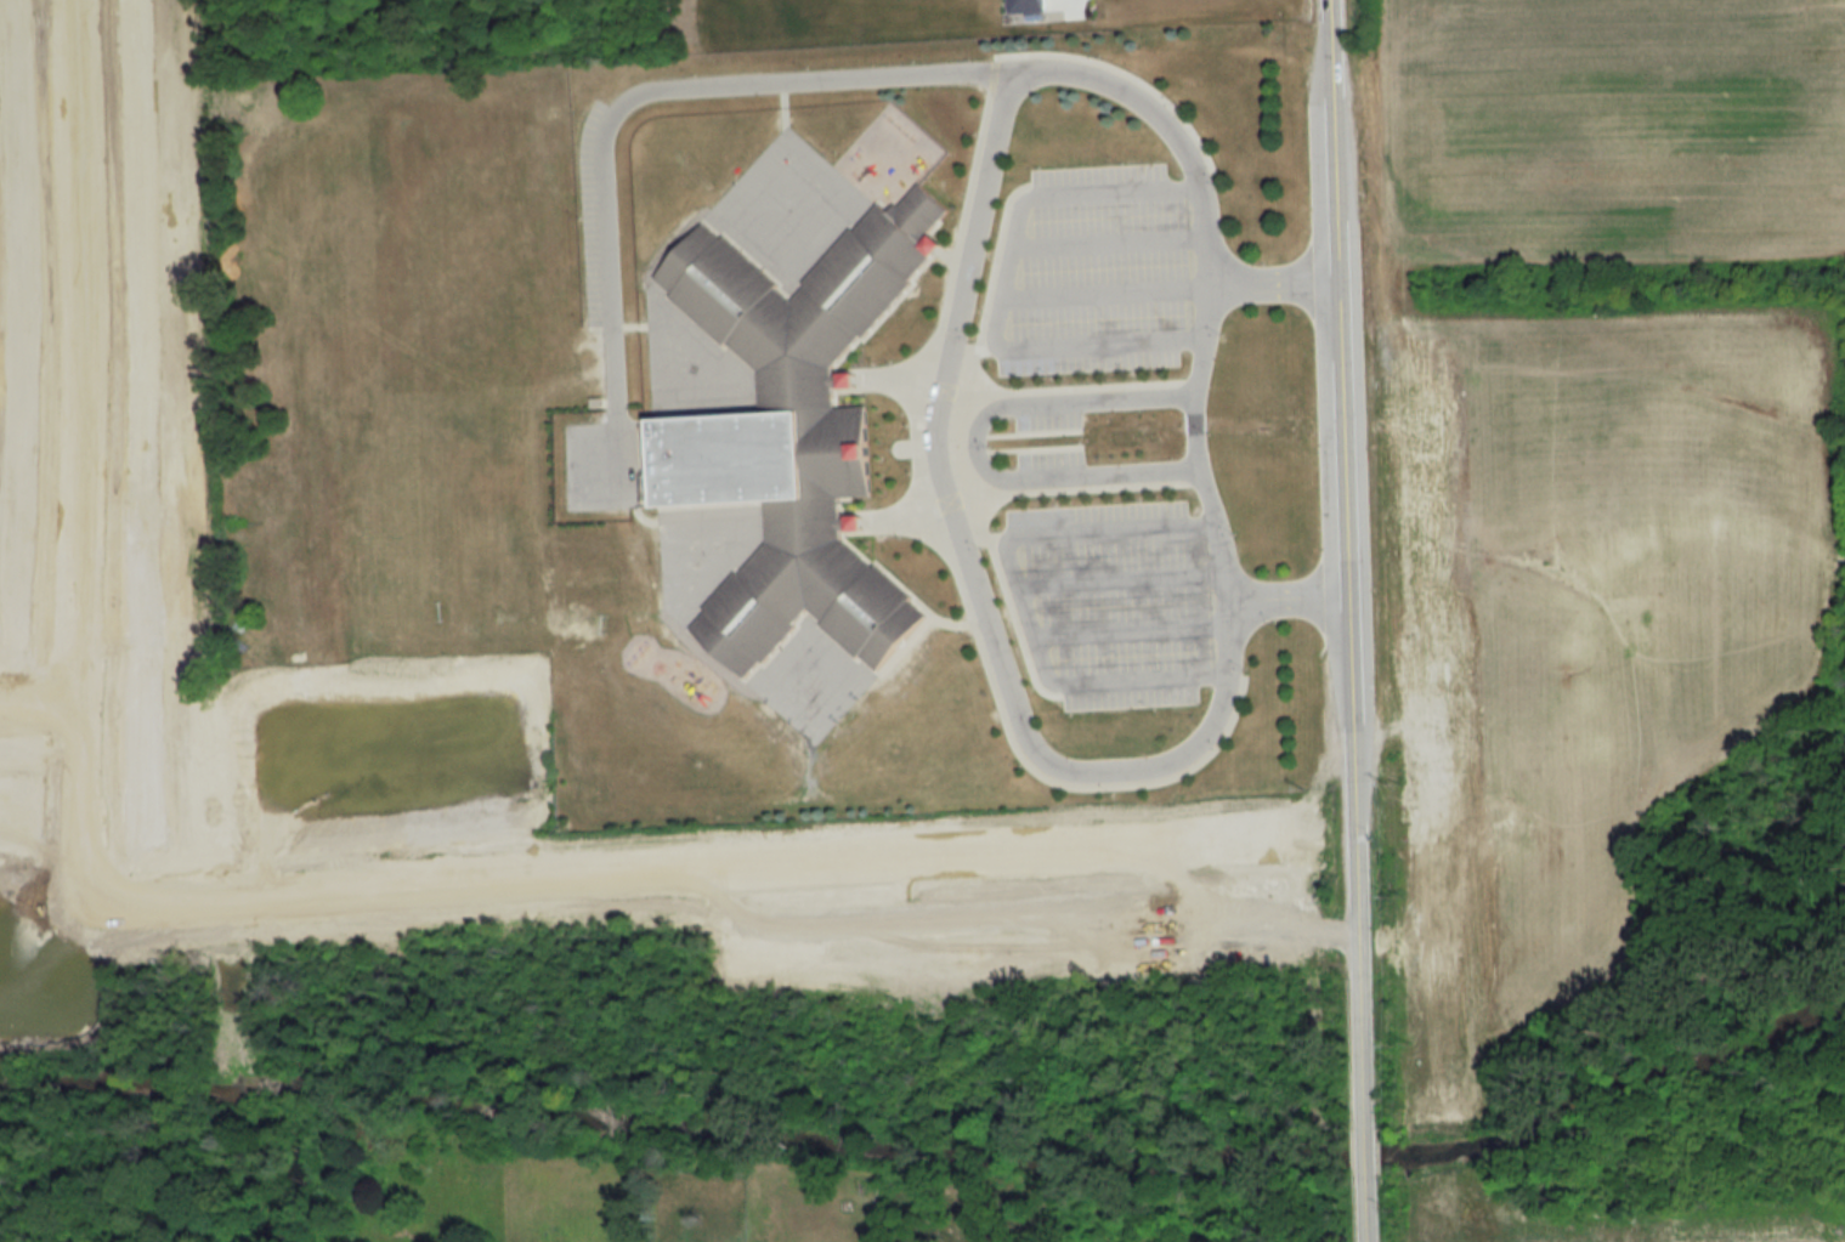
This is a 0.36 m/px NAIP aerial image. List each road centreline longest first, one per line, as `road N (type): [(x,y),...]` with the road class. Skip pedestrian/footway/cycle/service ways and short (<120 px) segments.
road 1 (tertiary): [(1372,1241),(1335,0)]
road 2 (residential): [(95,895),(80,715),(87,355),(73,0)]
road 3 (residential): [(1360,832),(577,872)]
road 4 (residential): [(577,872),(123,912),(95,895)]

